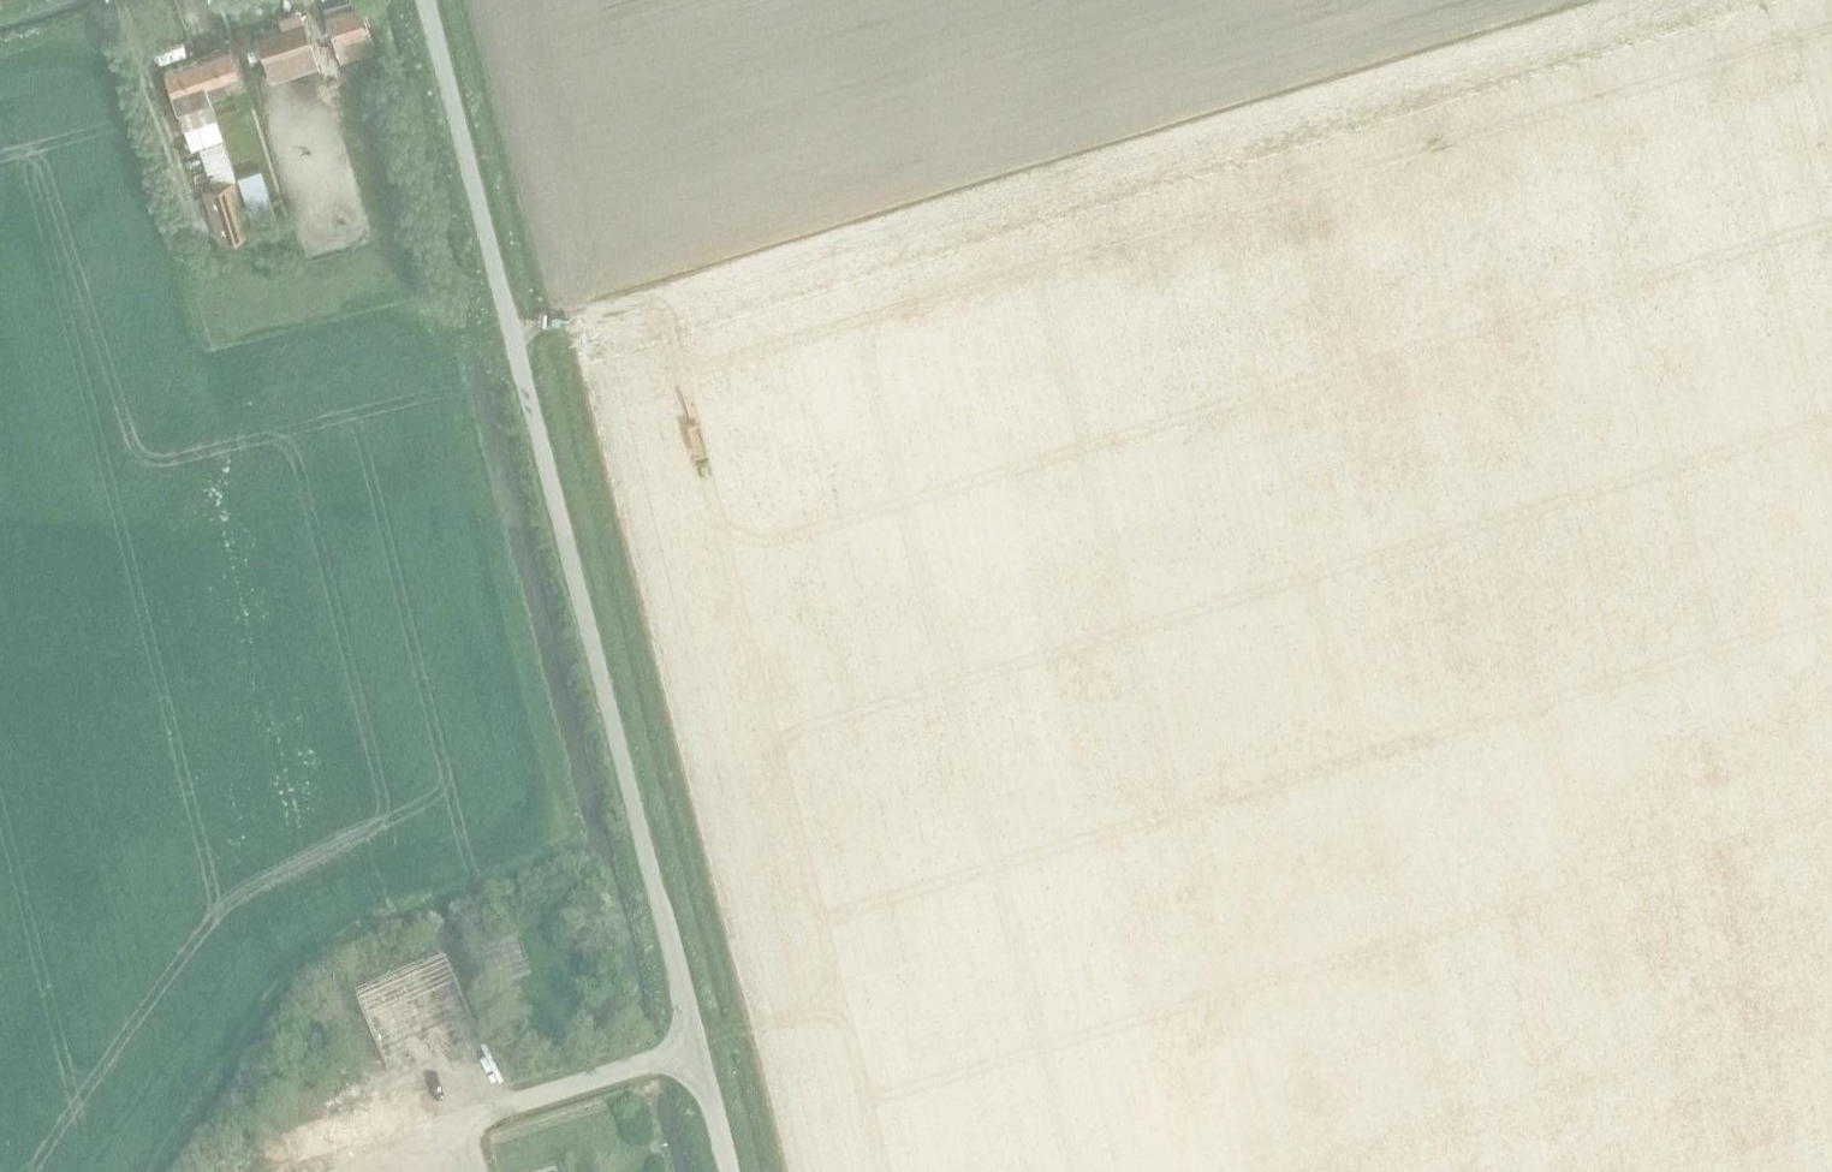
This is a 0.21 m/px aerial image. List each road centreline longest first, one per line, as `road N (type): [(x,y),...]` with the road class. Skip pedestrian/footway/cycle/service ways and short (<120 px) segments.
road 1 (unclassified): [(726,1171),(425,0)]

